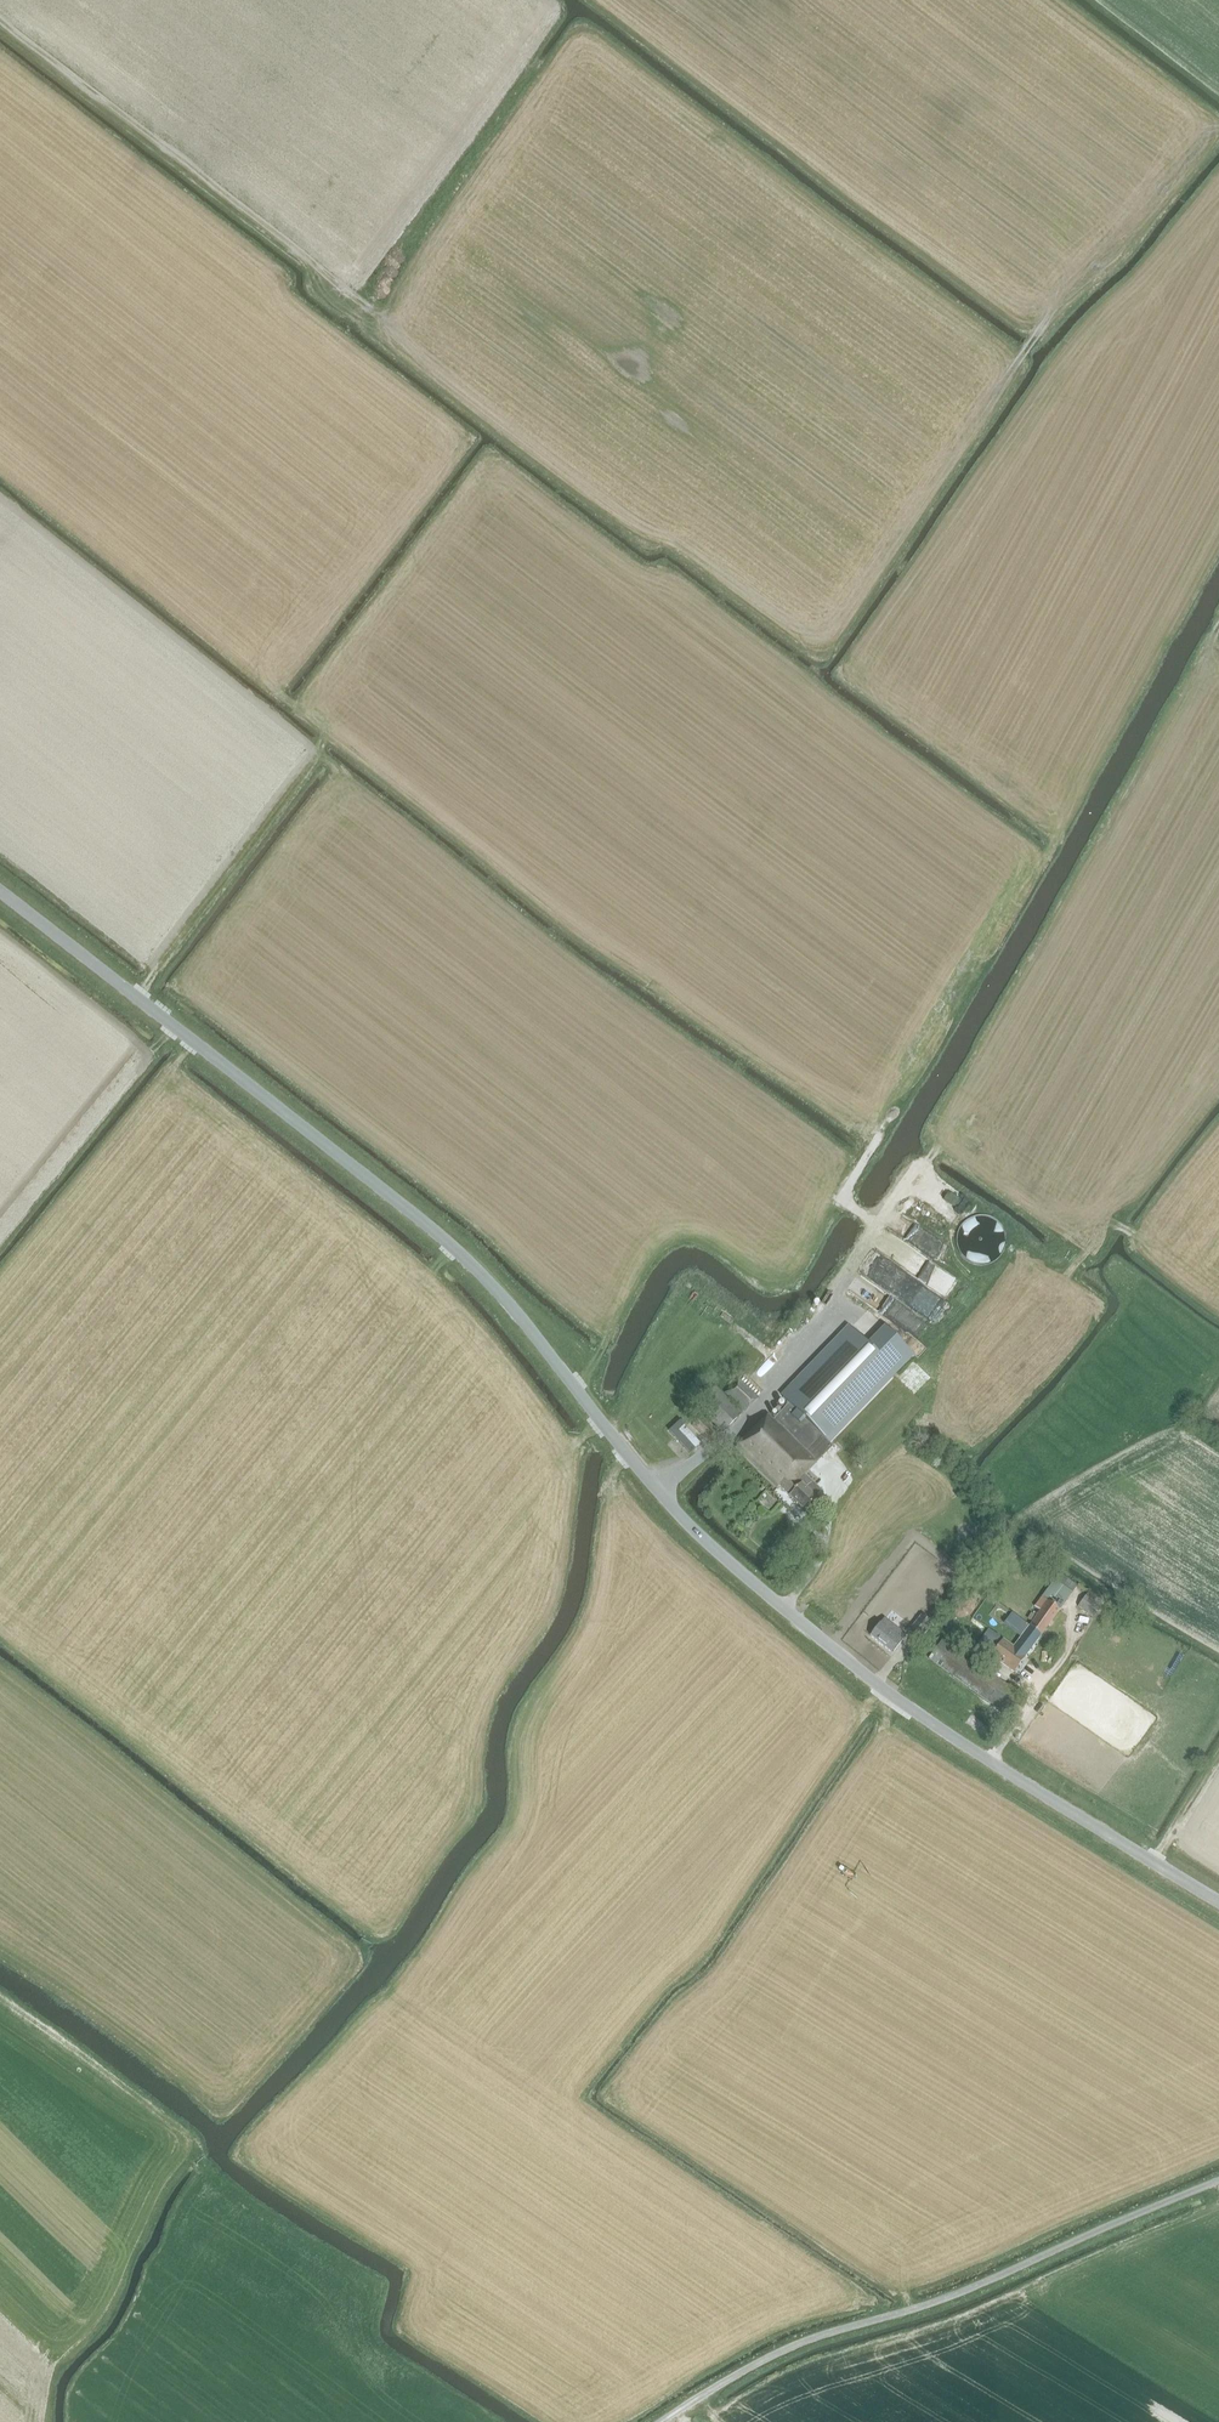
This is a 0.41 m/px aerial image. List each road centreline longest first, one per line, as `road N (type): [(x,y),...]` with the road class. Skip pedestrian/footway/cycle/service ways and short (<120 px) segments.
road 1 (tertiary): [(0,892),(407,1211),(509,1304),(685,1521),(795,1616),(917,1713),(1218,1901)]
road 2 (unclassified): [(661,2421),(782,2351),(972,2287),(1218,2181)]

